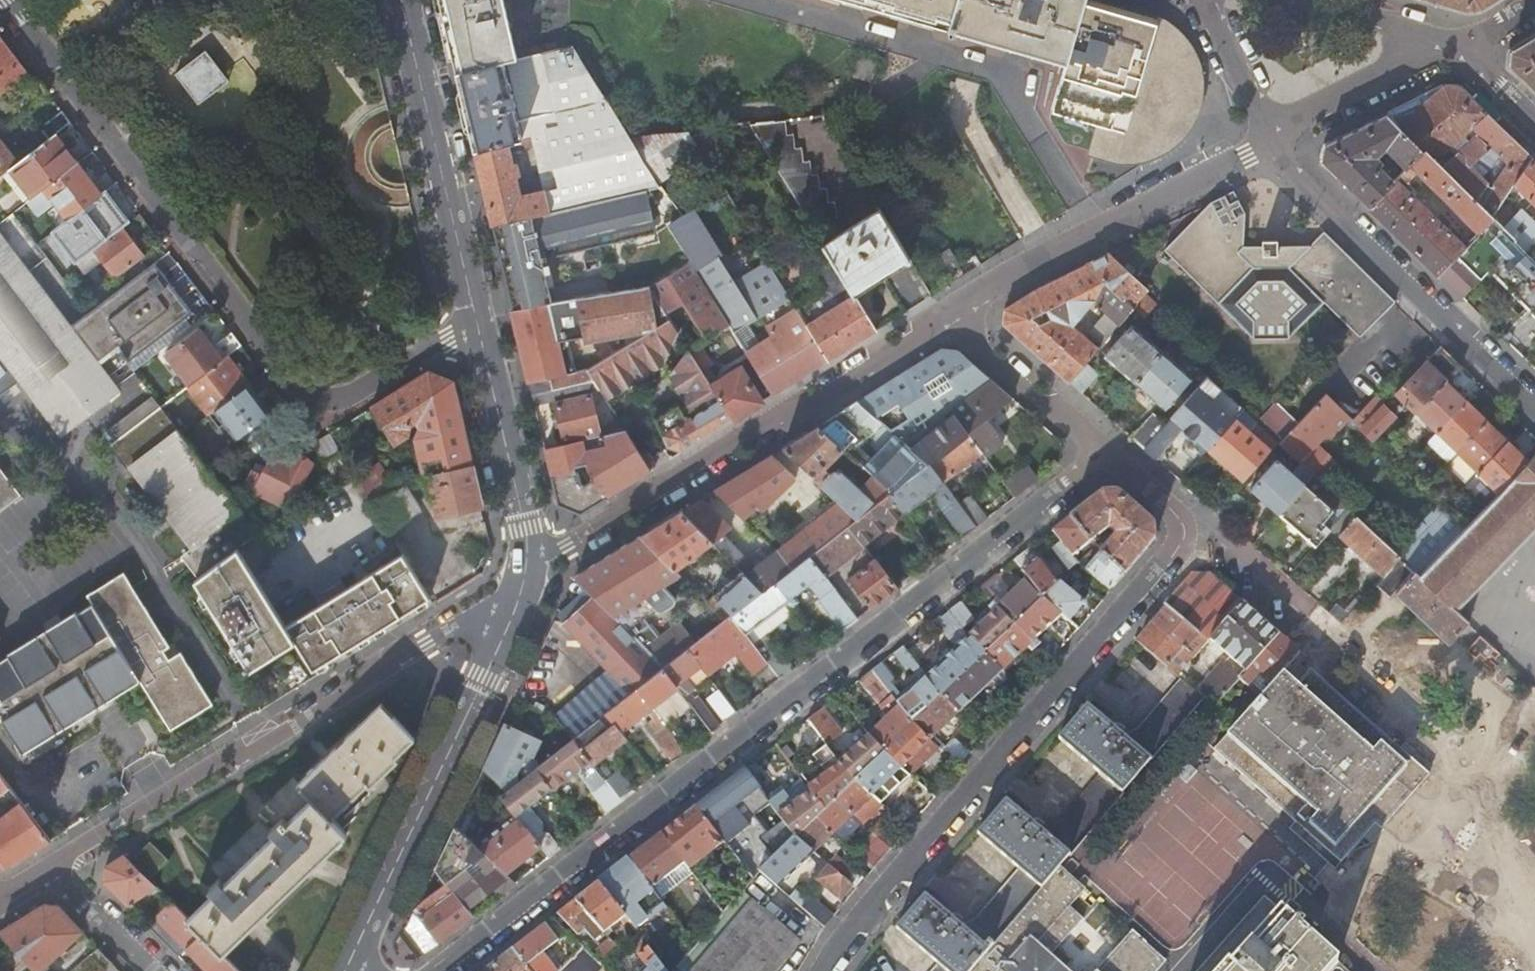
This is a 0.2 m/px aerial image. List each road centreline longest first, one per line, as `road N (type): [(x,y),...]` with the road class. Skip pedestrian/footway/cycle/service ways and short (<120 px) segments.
road 1 (residential): [(434,970),(1062,482)]
road 2 (residential): [(3,0),(314,395),(337,396),(480,325)]
road 3 (residential): [(1172,558),(826,970)]
road 4 (residential): [(453,628),(46,868)]
road 5 (secondary): [(530,572),(349,970)]
road 6 (residential): [(945,318),(576,540)]
road 7 (residential): [(1272,145),(945,318)]
road 8 (secondary): [(402,0),(480,325)]
road 9 (residential): [(1347,218),(1534,404)]
road 10 (secondary): [(480,325),(529,528),(530,572)]
road 11 (residential): [(1459,46),(1272,145)]
road 12 (residential): [(945,318),(1103,450)]
road 13 (residential): [(1187,530),(1217,536),(1335,633)]
road 14 (residential): [(1459,46),(1298,0)]
road 15 (residential): [(1209,0),(1272,145)]

